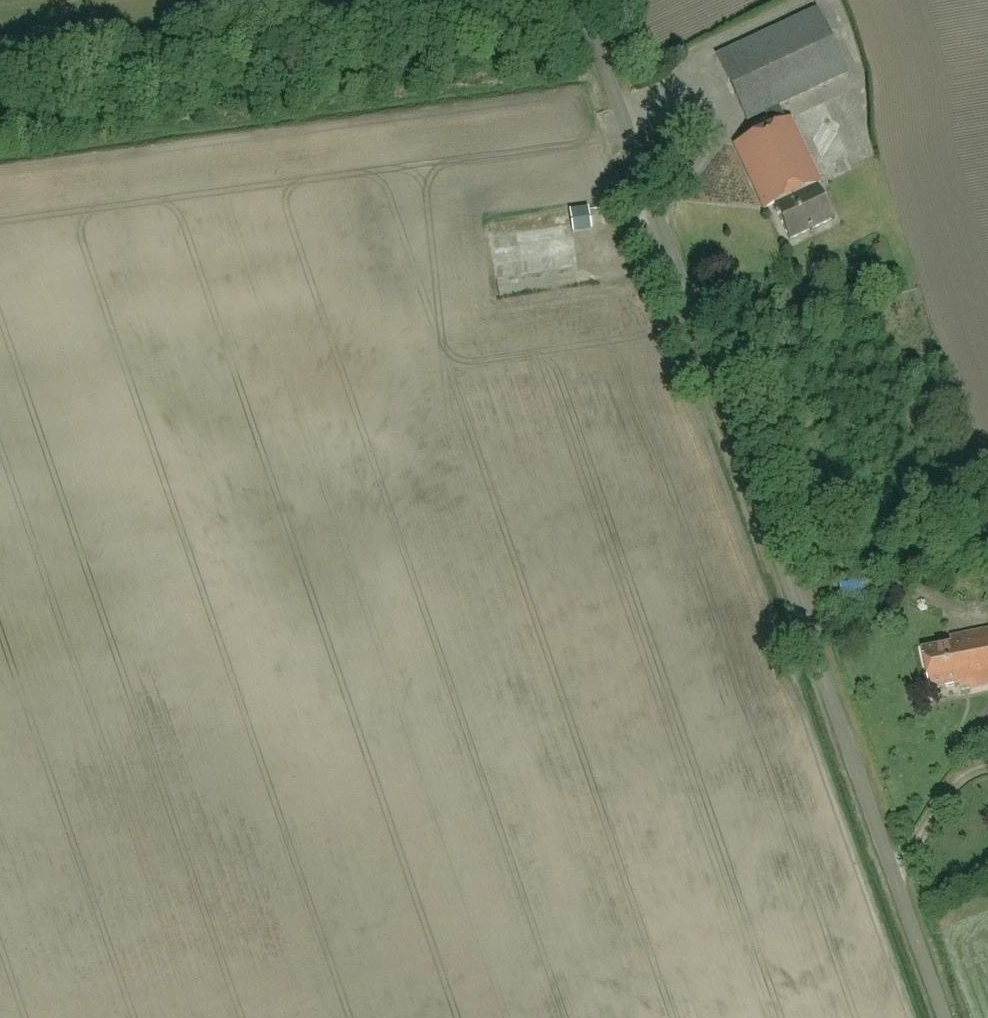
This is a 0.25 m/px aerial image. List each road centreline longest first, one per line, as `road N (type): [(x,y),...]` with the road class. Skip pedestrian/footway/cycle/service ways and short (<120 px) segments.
road 1 (unclassified): [(946,1017),(582,0)]

